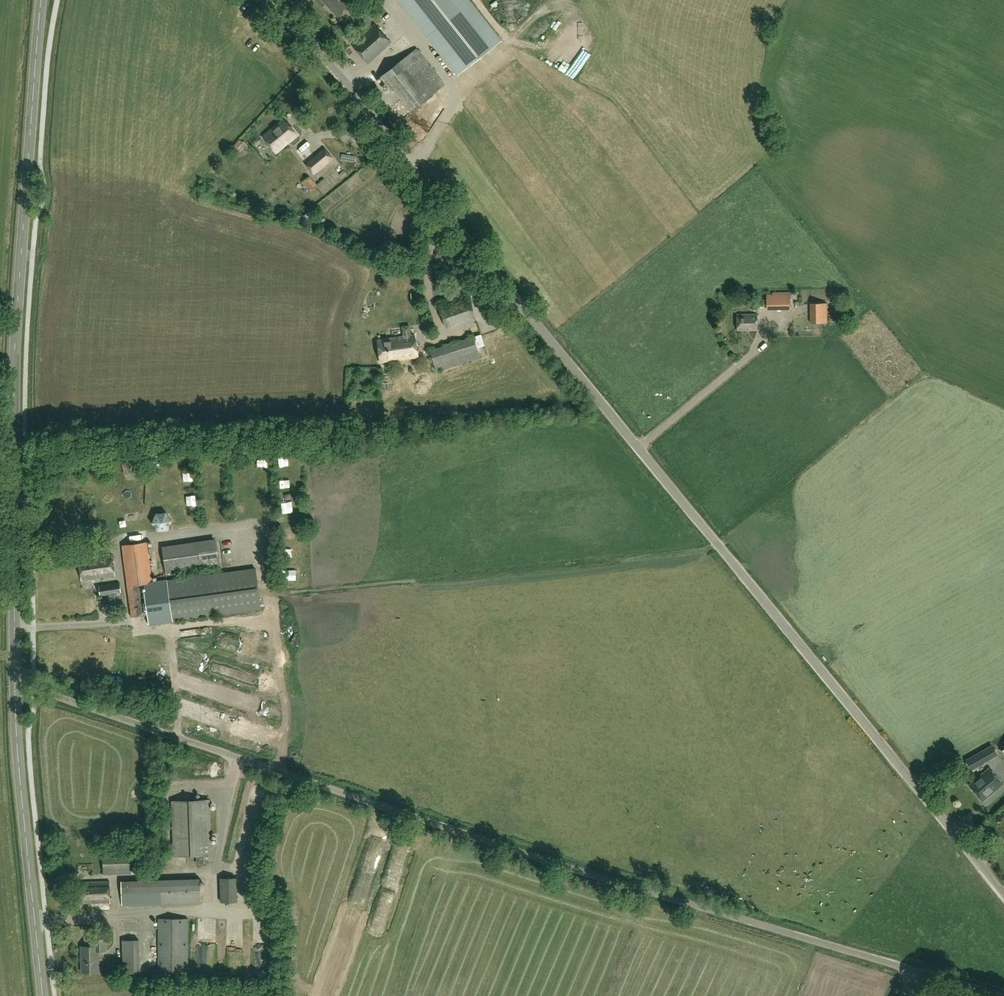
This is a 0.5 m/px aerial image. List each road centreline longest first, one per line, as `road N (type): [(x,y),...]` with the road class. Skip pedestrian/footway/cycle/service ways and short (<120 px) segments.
road 1 (unclassified): [(1003,895),(348,84),(265,0)]
road 2 (unclassified): [(1001,995),(554,863),(15,687)]
road 3 (tertiary): [(41,0),(13,389),(15,687)]
road 4 (tertiary): [(15,687),(43,995)]
road 5 (track): [(235,773),(369,817)]

